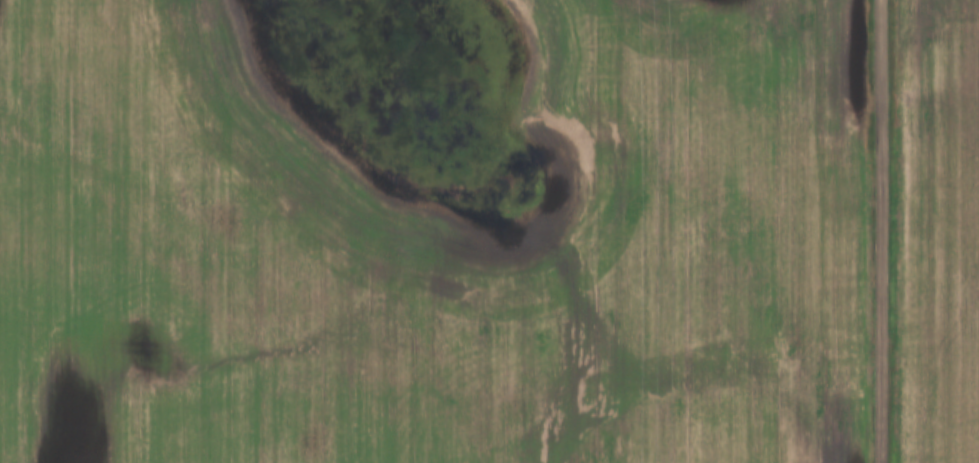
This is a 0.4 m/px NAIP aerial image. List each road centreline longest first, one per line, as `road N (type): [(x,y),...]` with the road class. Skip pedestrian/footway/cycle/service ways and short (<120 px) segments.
road 1 (track): [(879,462),(881,0)]

